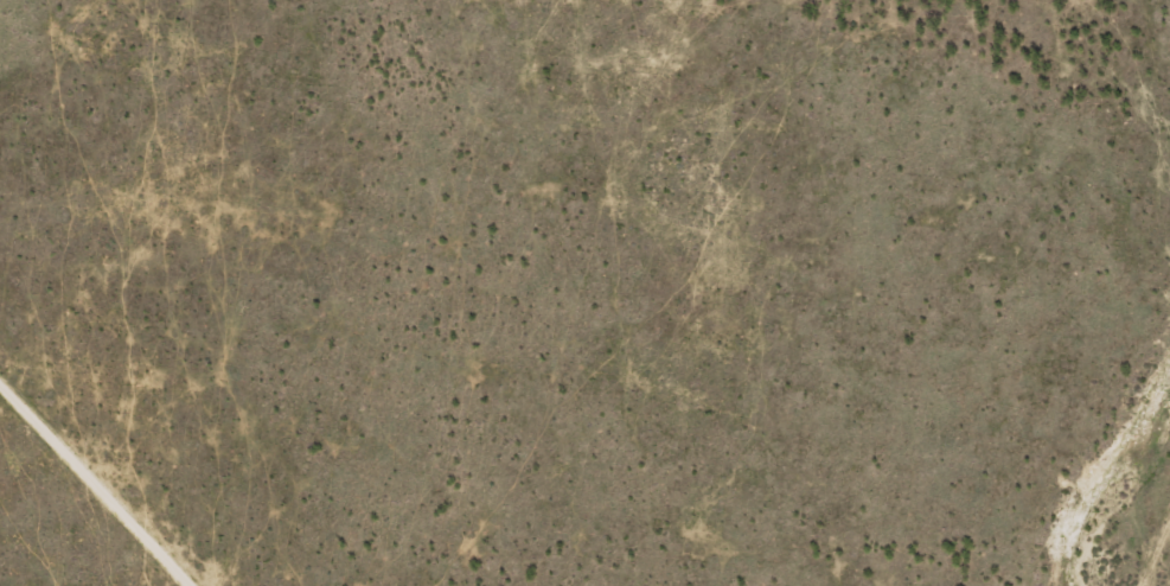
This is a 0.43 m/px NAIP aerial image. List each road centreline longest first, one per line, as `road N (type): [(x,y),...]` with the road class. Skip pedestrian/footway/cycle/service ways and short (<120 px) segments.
road 1 (track): [(124,585),(0,448)]

